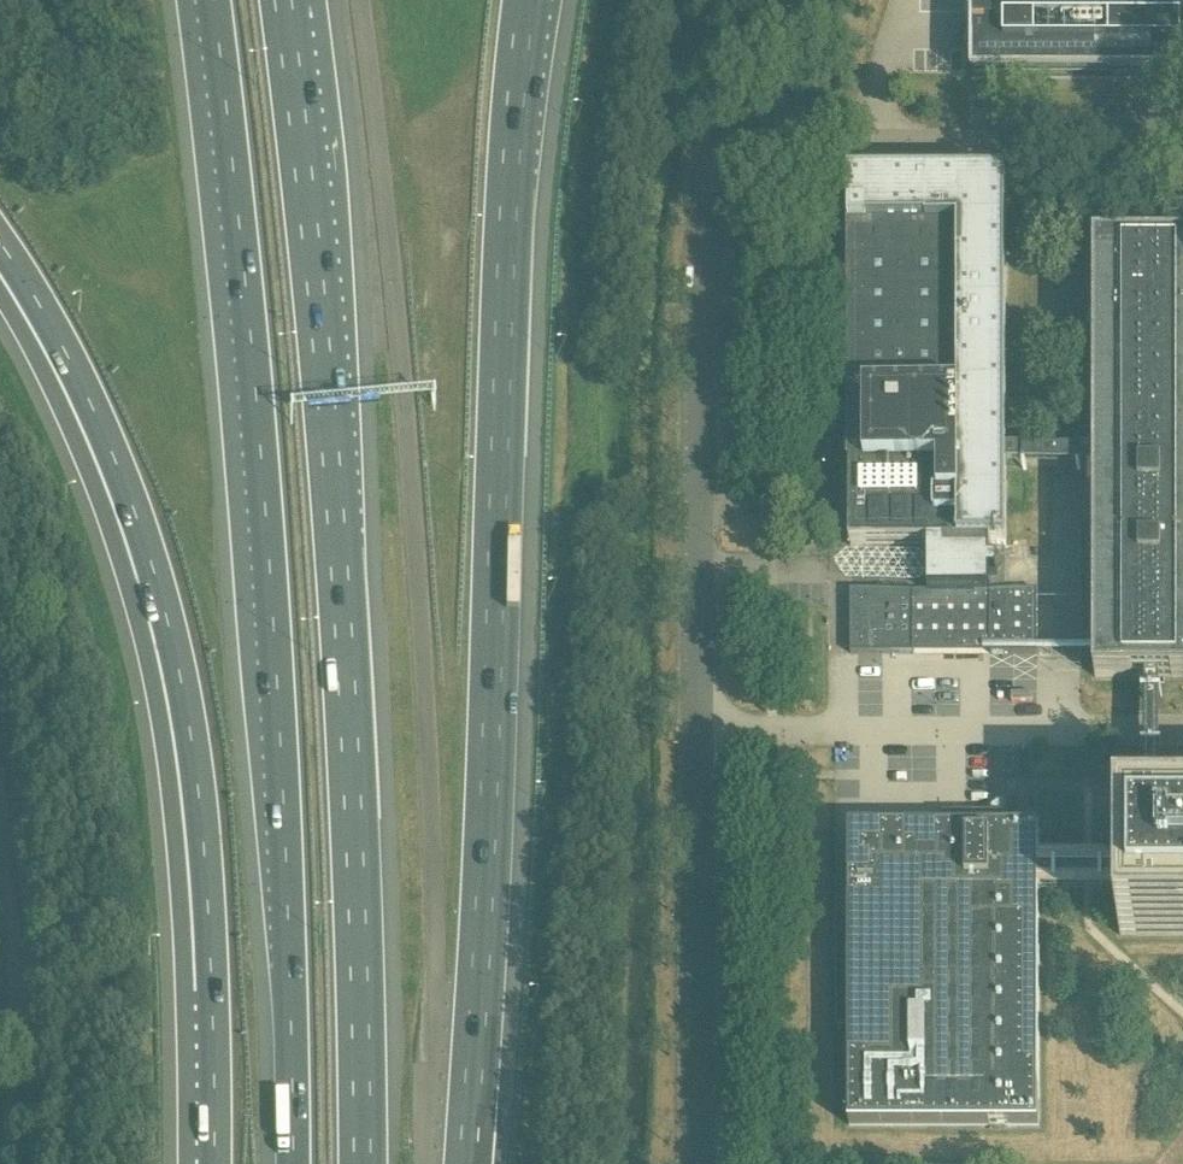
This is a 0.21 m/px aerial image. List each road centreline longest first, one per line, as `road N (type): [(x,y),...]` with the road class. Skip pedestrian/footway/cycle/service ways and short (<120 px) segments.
road 1 (motorway): [(361,1163),(351,739),(315,282),(282,0)]
road 2 (motorway): [(214,0),(275,637),(293,1163)]
road 3 (motorway): [(468,1163),(504,277),(525,0)]
road 4 (unclassified): [(700,728),(710,221),(719,172),(738,149),(858,141),(1182,146)]
road 5 (motorway): [(0,243),(62,346),(116,462),(181,677),(204,850),(214,1163)]
road 6 (unclassified): [(700,728),(1182,731)]

